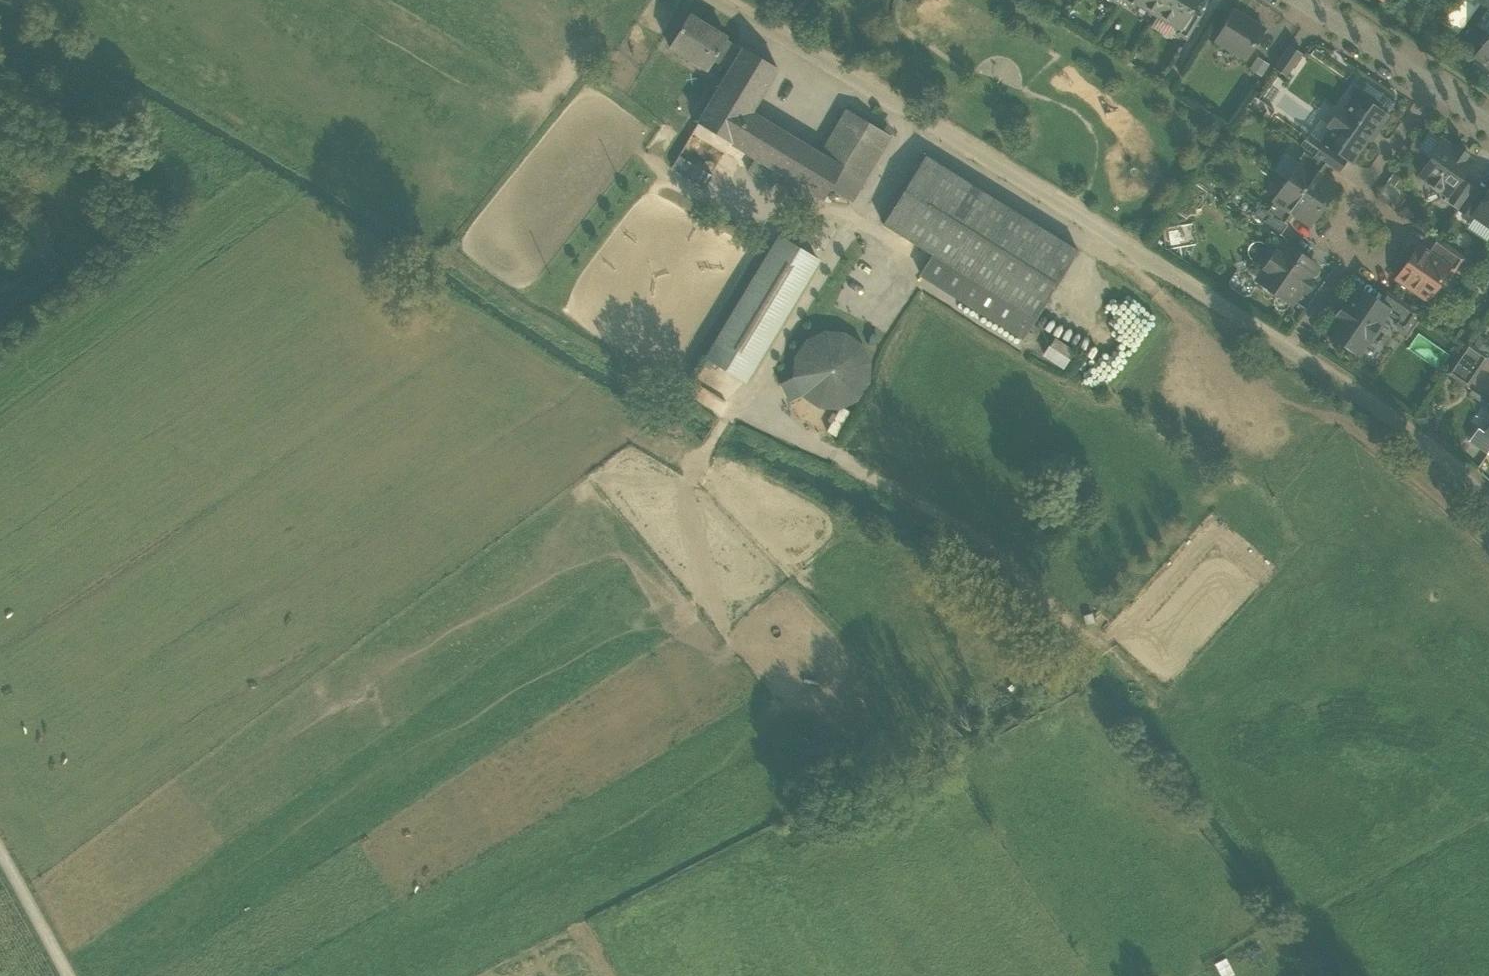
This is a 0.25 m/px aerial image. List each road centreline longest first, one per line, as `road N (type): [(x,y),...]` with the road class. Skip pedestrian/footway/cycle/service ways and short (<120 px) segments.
road 1 (residential): [(1287,348),(1120,238),(713,0)]
road 2 (residential): [(1488,500),(1396,421),(1287,348)]
road 3 (residential): [(1434,86),(1304,0)]
road 4 (unclassified): [(0,852),(71,975)]
road 5 (residential): [(1360,196),(1434,86)]
road 6 (residential): [(1360,196),(1404,226),(1377,266),(1353,251)]

